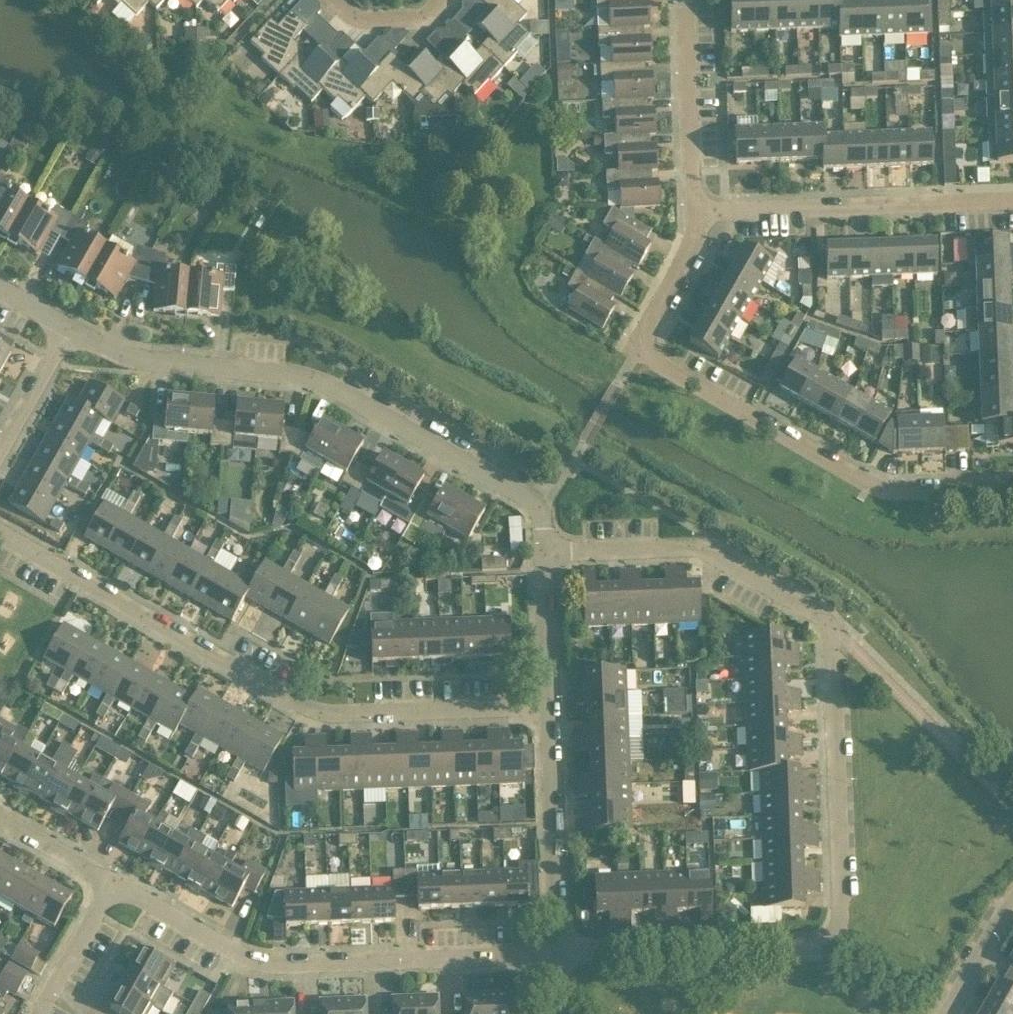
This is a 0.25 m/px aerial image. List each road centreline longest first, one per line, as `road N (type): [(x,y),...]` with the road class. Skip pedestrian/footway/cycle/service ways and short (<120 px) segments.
road 1 (residential): [(560,954),(817,943),(833,935),(832,640),(830,626),(810,608),(702,549),(546,554)]
road 2 (residential): [(548,710),(326,714),(301,707),(0,532)]
road 3 (residential): [(546,554),(535,503),(337,388),(307,376),(136,359),(69,329)]
road 4 (residential): [(560,954),(260,964),(112,884)]
road 5 (residential): [(635,349),(881,487),(1012,487)]
road 6 (residential): [(693,214),(1012,201)]
road 7 (residential): [(560,954),(548,710)]
road 8 (residential): [(693,214),(686,0)]
road 9 (residential): [(548,710),(546,554)]
road 10 (residential): [(635,349),(695,240),(693,214)]
road 11 (residential): [(40,1013),(112,884)]
road 12 (residential): [(0,450),(69,329)]
road 13 (residential): [(948,1013),(1012,896)]
road 14 (residential): [(112,884),(0,816)]
road 15 (residential): [(443,0),(414,19),(377,21),(352,16),(334,0)]

